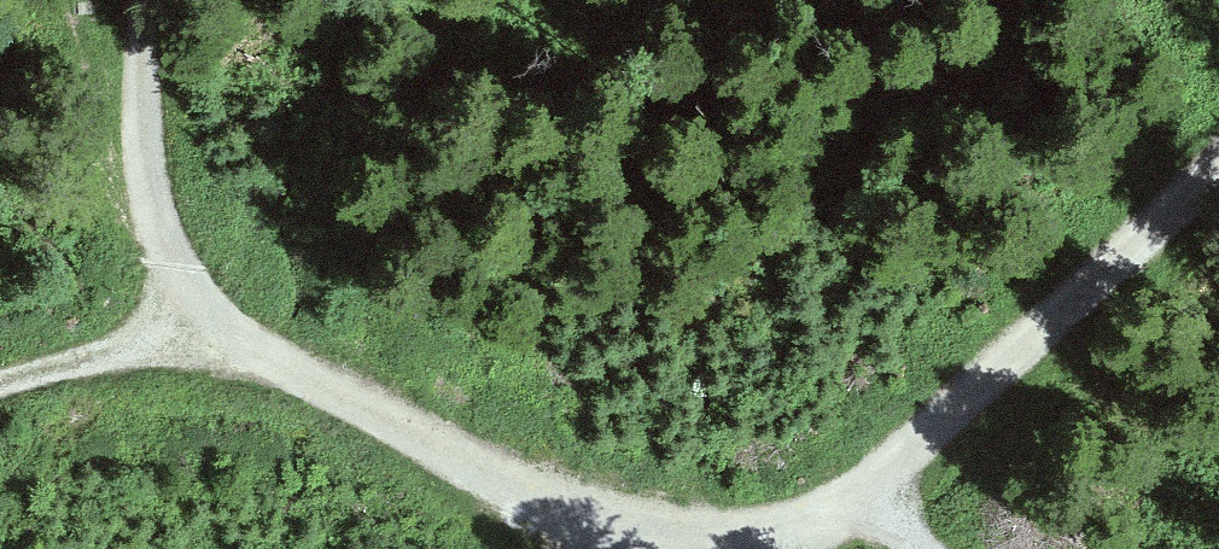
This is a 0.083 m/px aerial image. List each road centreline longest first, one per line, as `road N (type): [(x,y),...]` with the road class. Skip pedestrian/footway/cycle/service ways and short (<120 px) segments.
road 1 (track): [(681,548),(604,535),(292,373),(204,305),(145,194),(143,0)]
road 2 (track): [(1218,154),(832,504)]
road 3 (track): [(204,305),(0,369)]
road 4 (track): [(883,548),(832,504),(729,548)]

